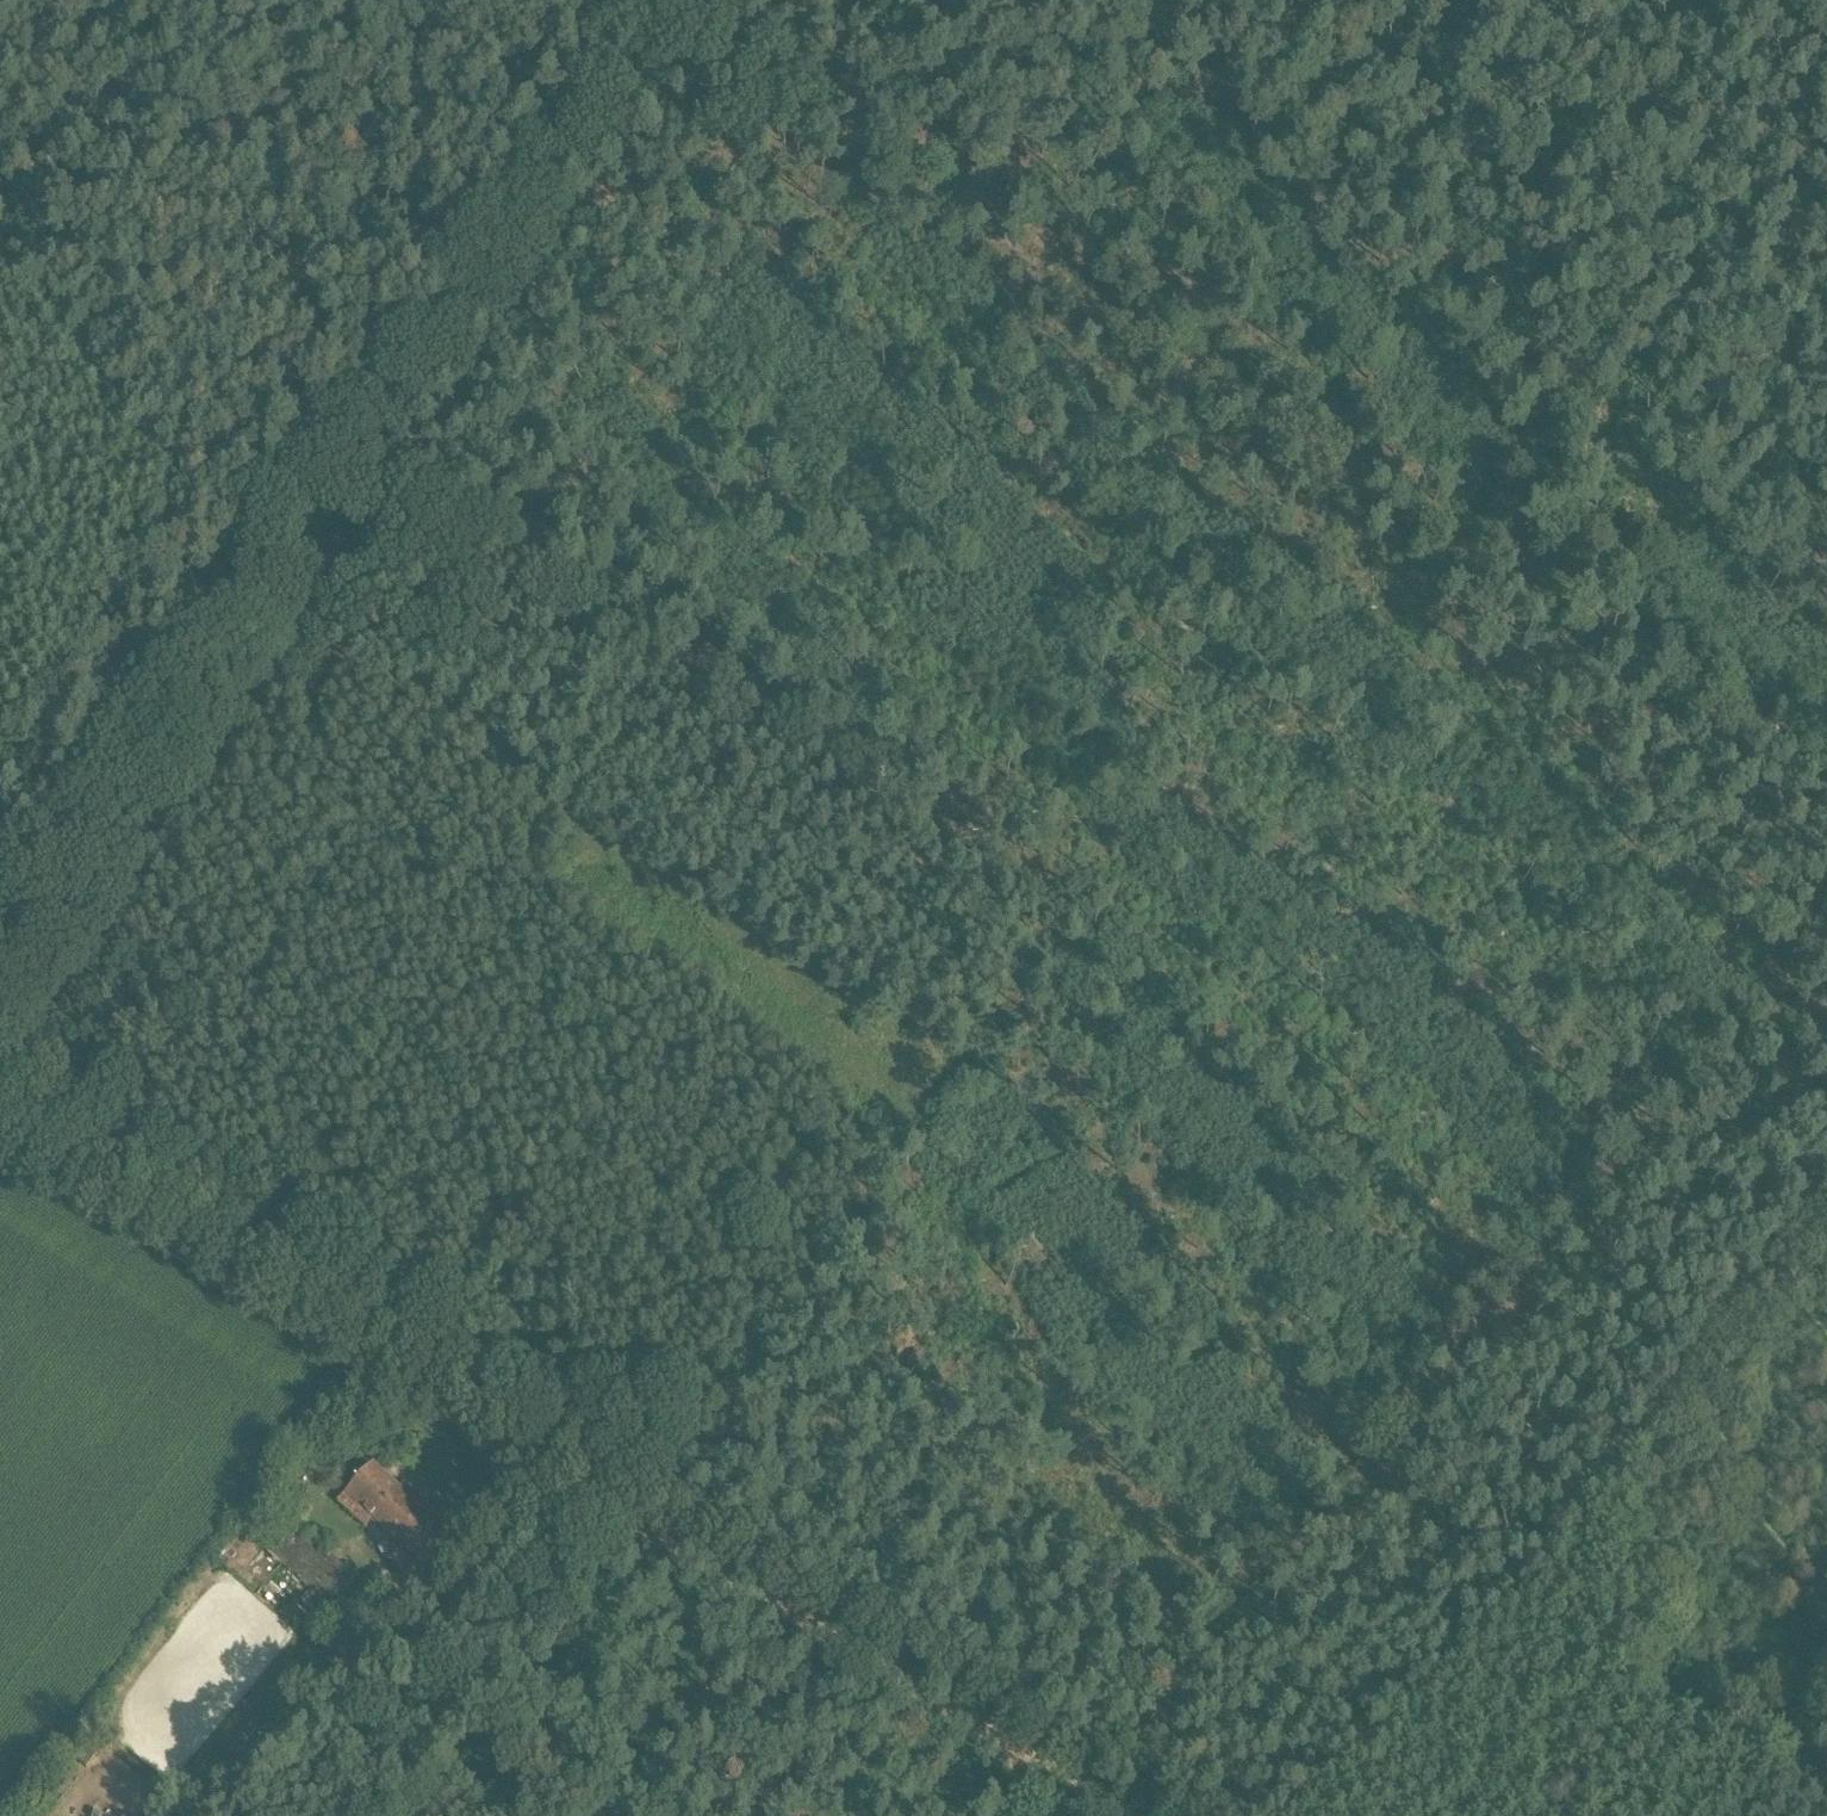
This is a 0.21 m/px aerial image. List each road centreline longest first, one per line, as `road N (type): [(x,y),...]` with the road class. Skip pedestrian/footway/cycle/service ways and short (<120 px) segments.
road 1 (track): [(1127,1815),(0,1152)]

